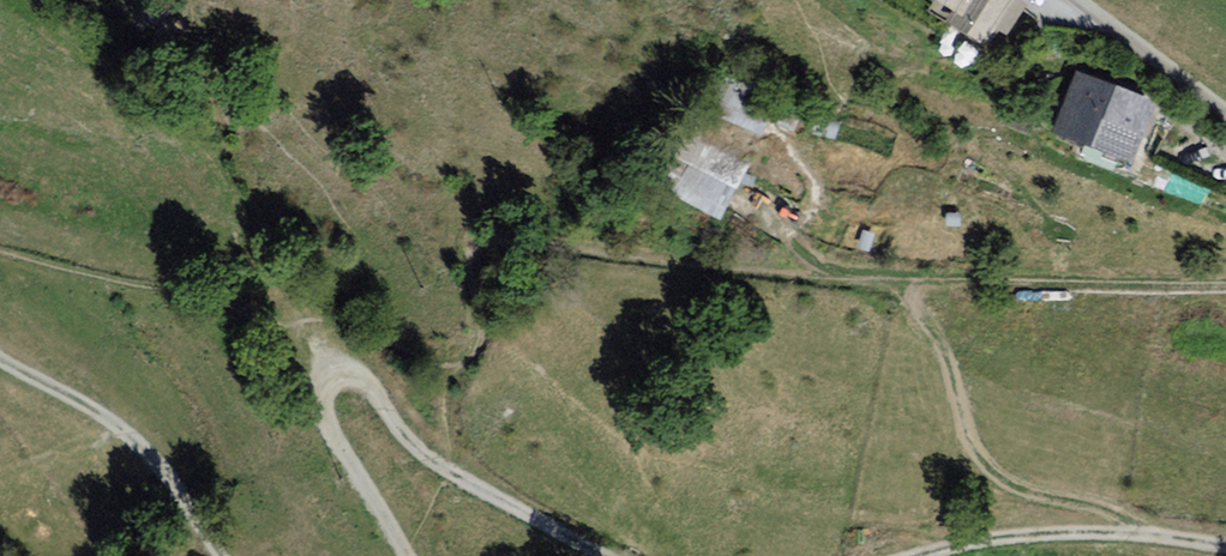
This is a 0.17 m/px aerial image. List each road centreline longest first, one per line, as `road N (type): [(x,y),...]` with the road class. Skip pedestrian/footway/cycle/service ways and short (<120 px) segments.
road 1 (track): [(1225,274),(1019,286),(683,271),(540,249),(505,265),(464,359),(441,372),(396,346),(342,347),(330,362)]
road 2 (track): [(330,362),(361,378),(396,428),(444,475),(611,555)]
road 3 (track): [(930,555),(991,543),(1110,538),(1225,554)]
road 4 (track): [(0,364),(130,436),(217,555)]
road 5 (track): [(402,555),(315,394),(330,362)]
road 6 (residential): [(1073,0),(1225,116)]

